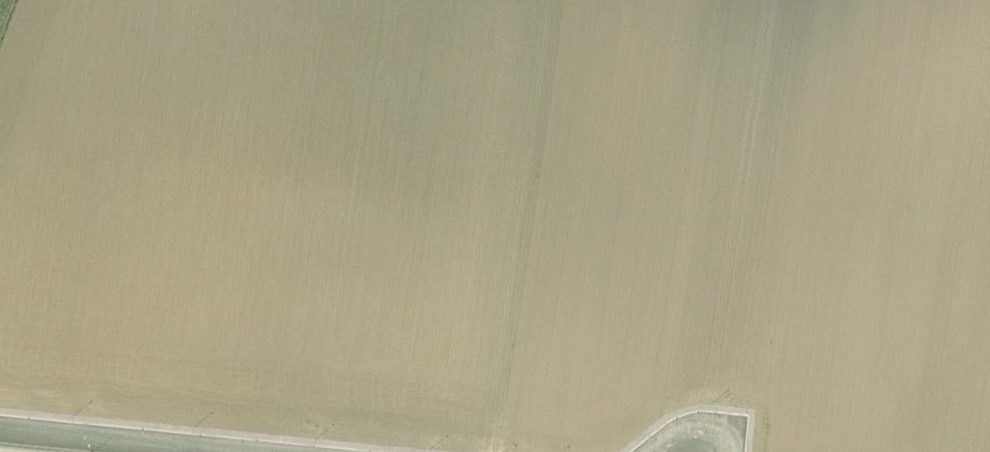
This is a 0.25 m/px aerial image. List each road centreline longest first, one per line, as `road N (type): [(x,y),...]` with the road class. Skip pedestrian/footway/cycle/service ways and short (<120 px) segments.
road 1 (residential): [(0,429),(249,451)]
road 2 (residential): [(739,451),(742,418),(702,415),(658,451)]

